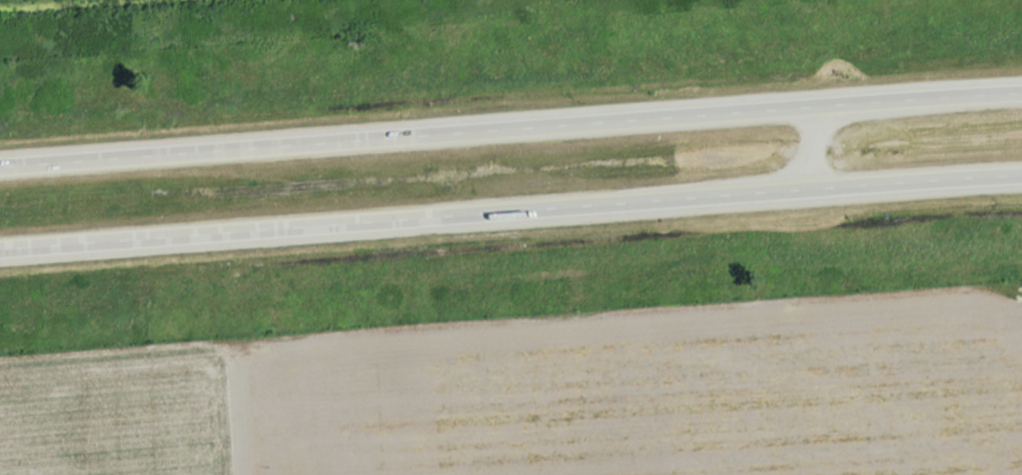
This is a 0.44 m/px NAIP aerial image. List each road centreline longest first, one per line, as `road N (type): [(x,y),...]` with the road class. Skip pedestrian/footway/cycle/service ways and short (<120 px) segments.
road 1 (motorway): [(1021,94),(0,167)]
road 2 (motorway): [(0,231),(199,210),(1021,174)]

